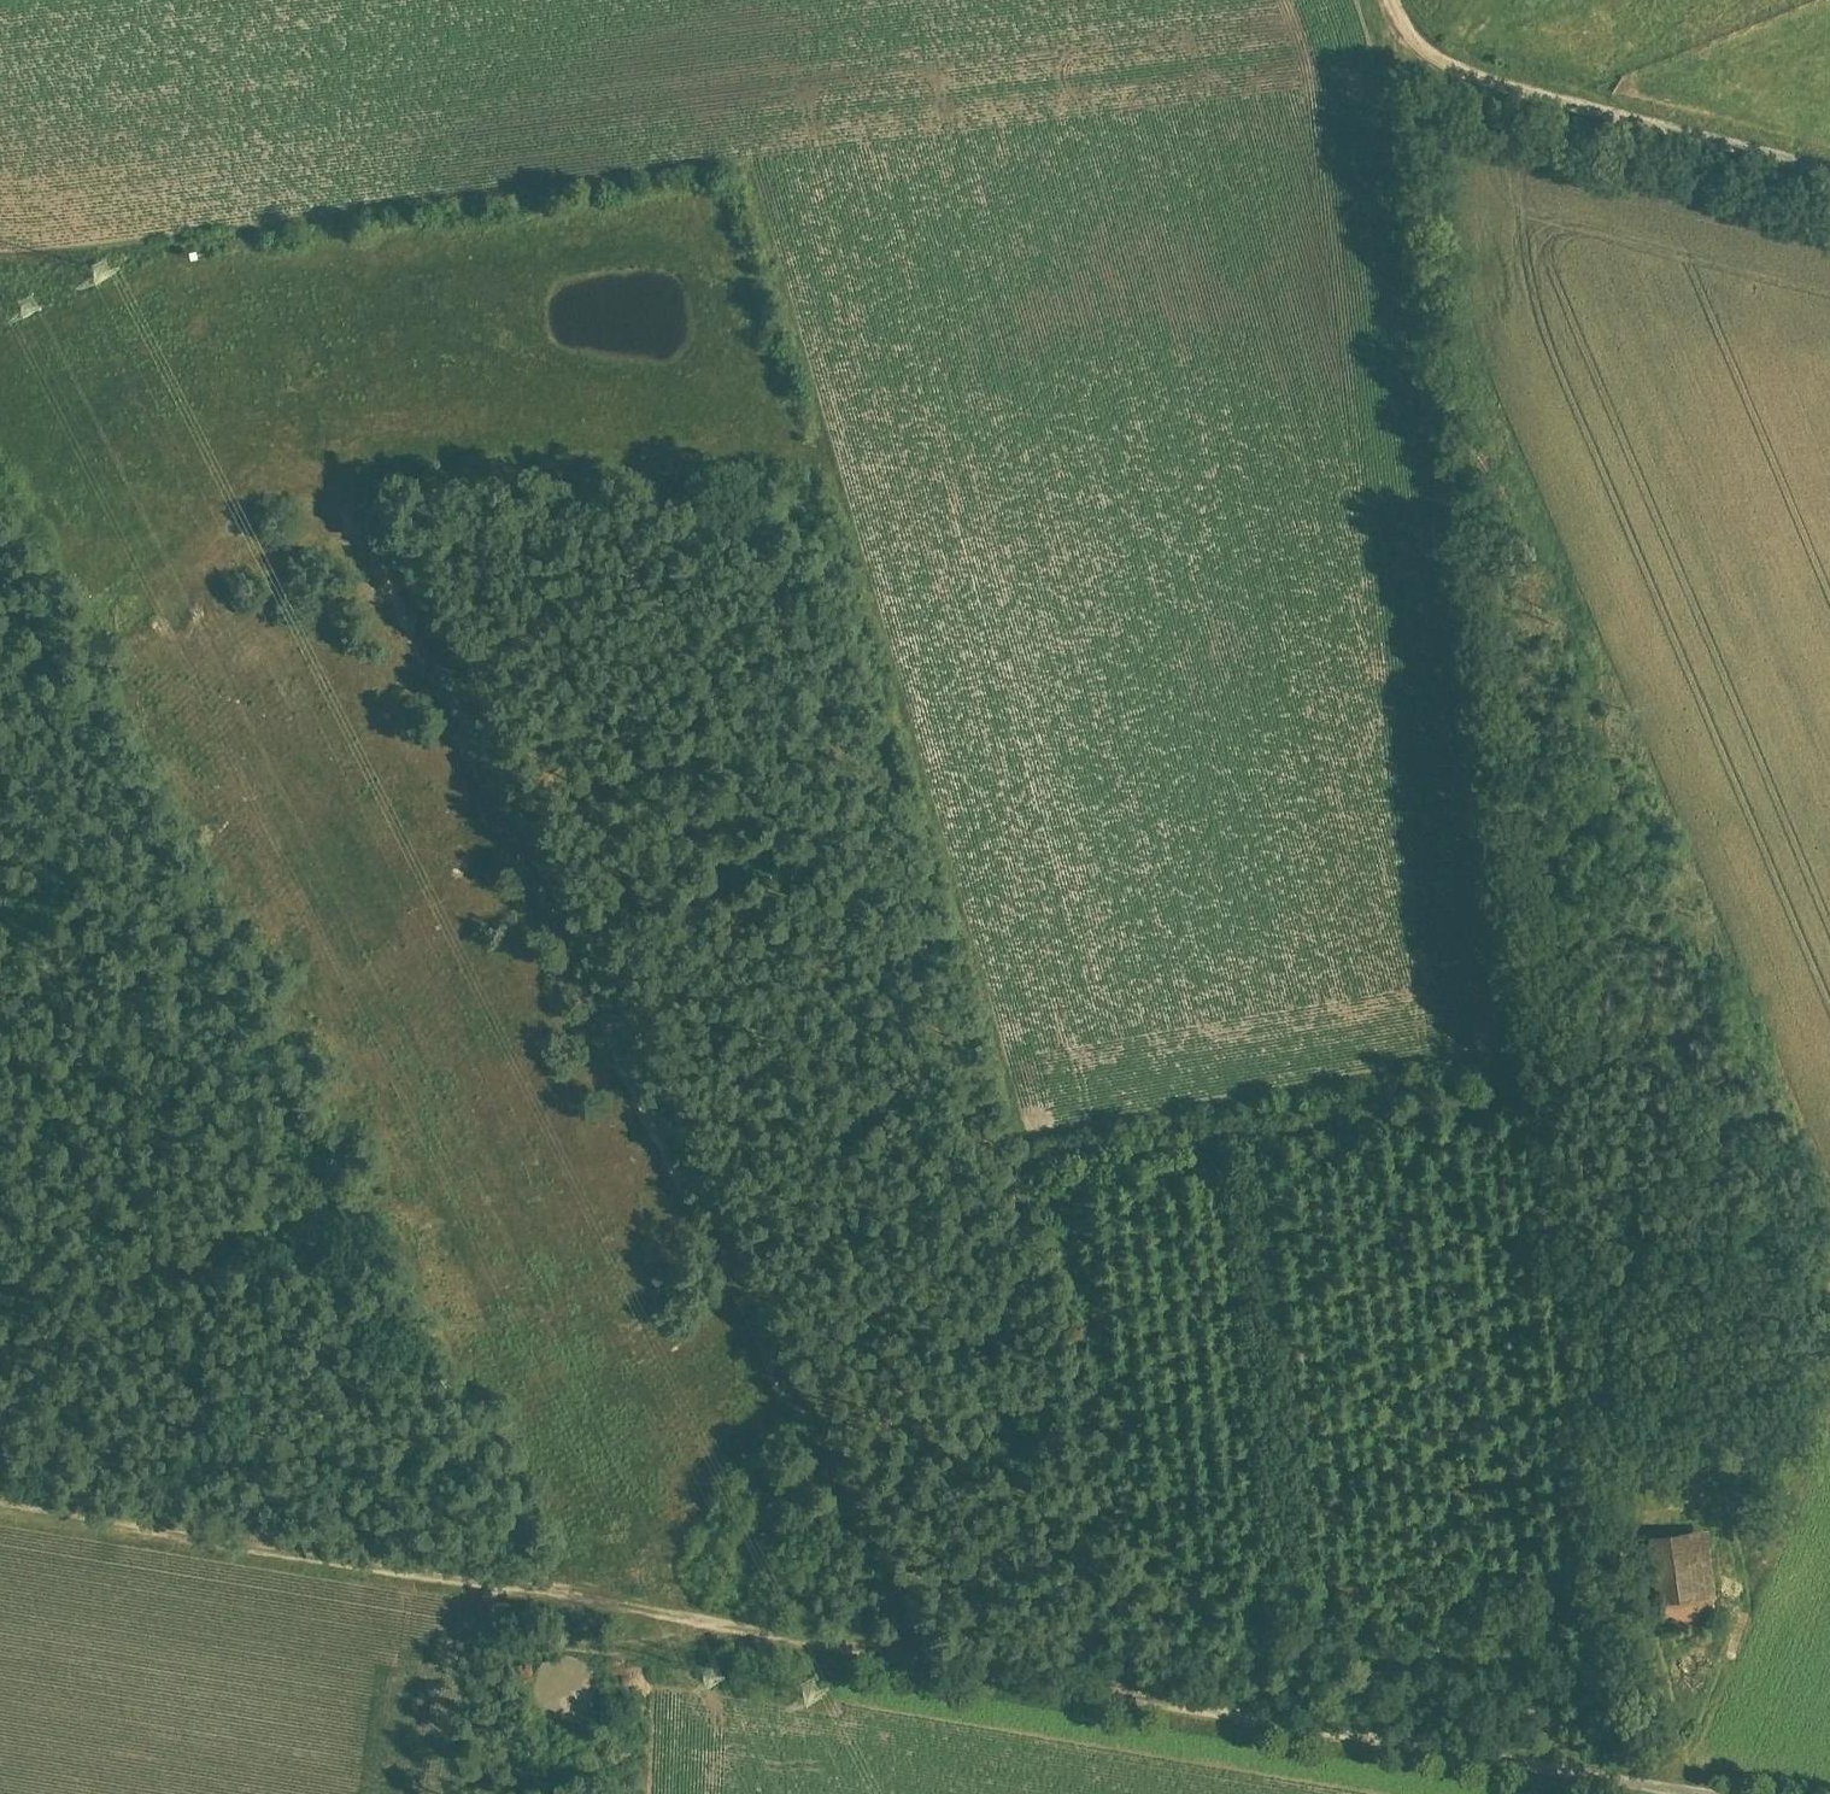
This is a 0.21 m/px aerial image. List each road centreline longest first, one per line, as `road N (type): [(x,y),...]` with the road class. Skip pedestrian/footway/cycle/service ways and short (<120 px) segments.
road 1 (track): [(0,1488),(1792,1793)]
road 2 (track): [(1829,167),(1451,66),(1414,40),(1396,0)]

